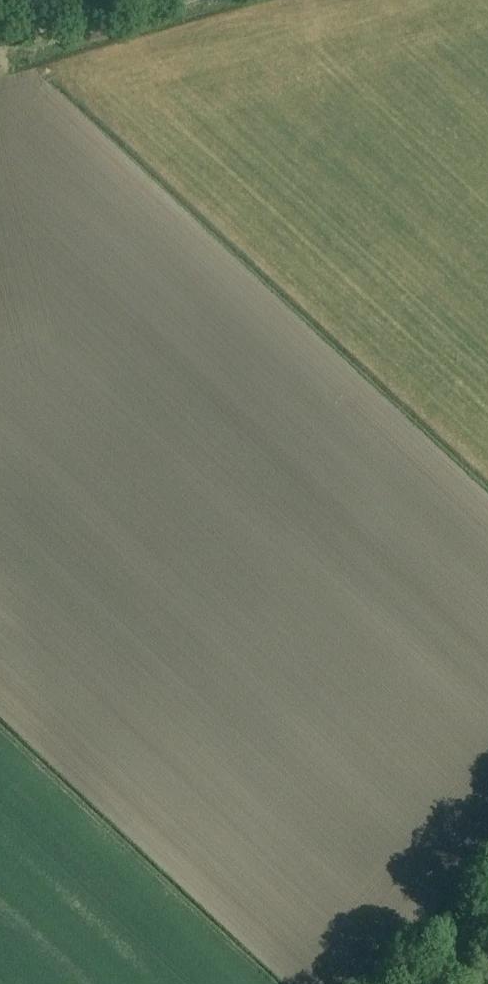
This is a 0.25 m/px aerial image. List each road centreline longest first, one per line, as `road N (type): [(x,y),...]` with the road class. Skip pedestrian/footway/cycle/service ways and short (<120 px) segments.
road 1 (tertiary): [(0,36),(127,0)]

